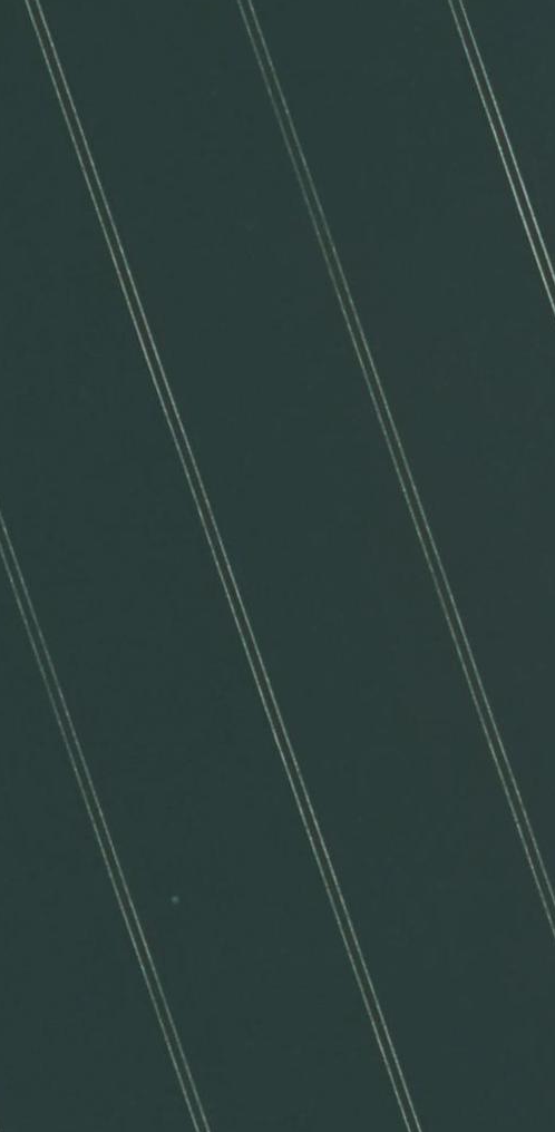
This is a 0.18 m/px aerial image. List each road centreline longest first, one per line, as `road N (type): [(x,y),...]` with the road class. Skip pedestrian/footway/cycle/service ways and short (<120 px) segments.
road 1 (track): [(0,1017),(554,706)]

